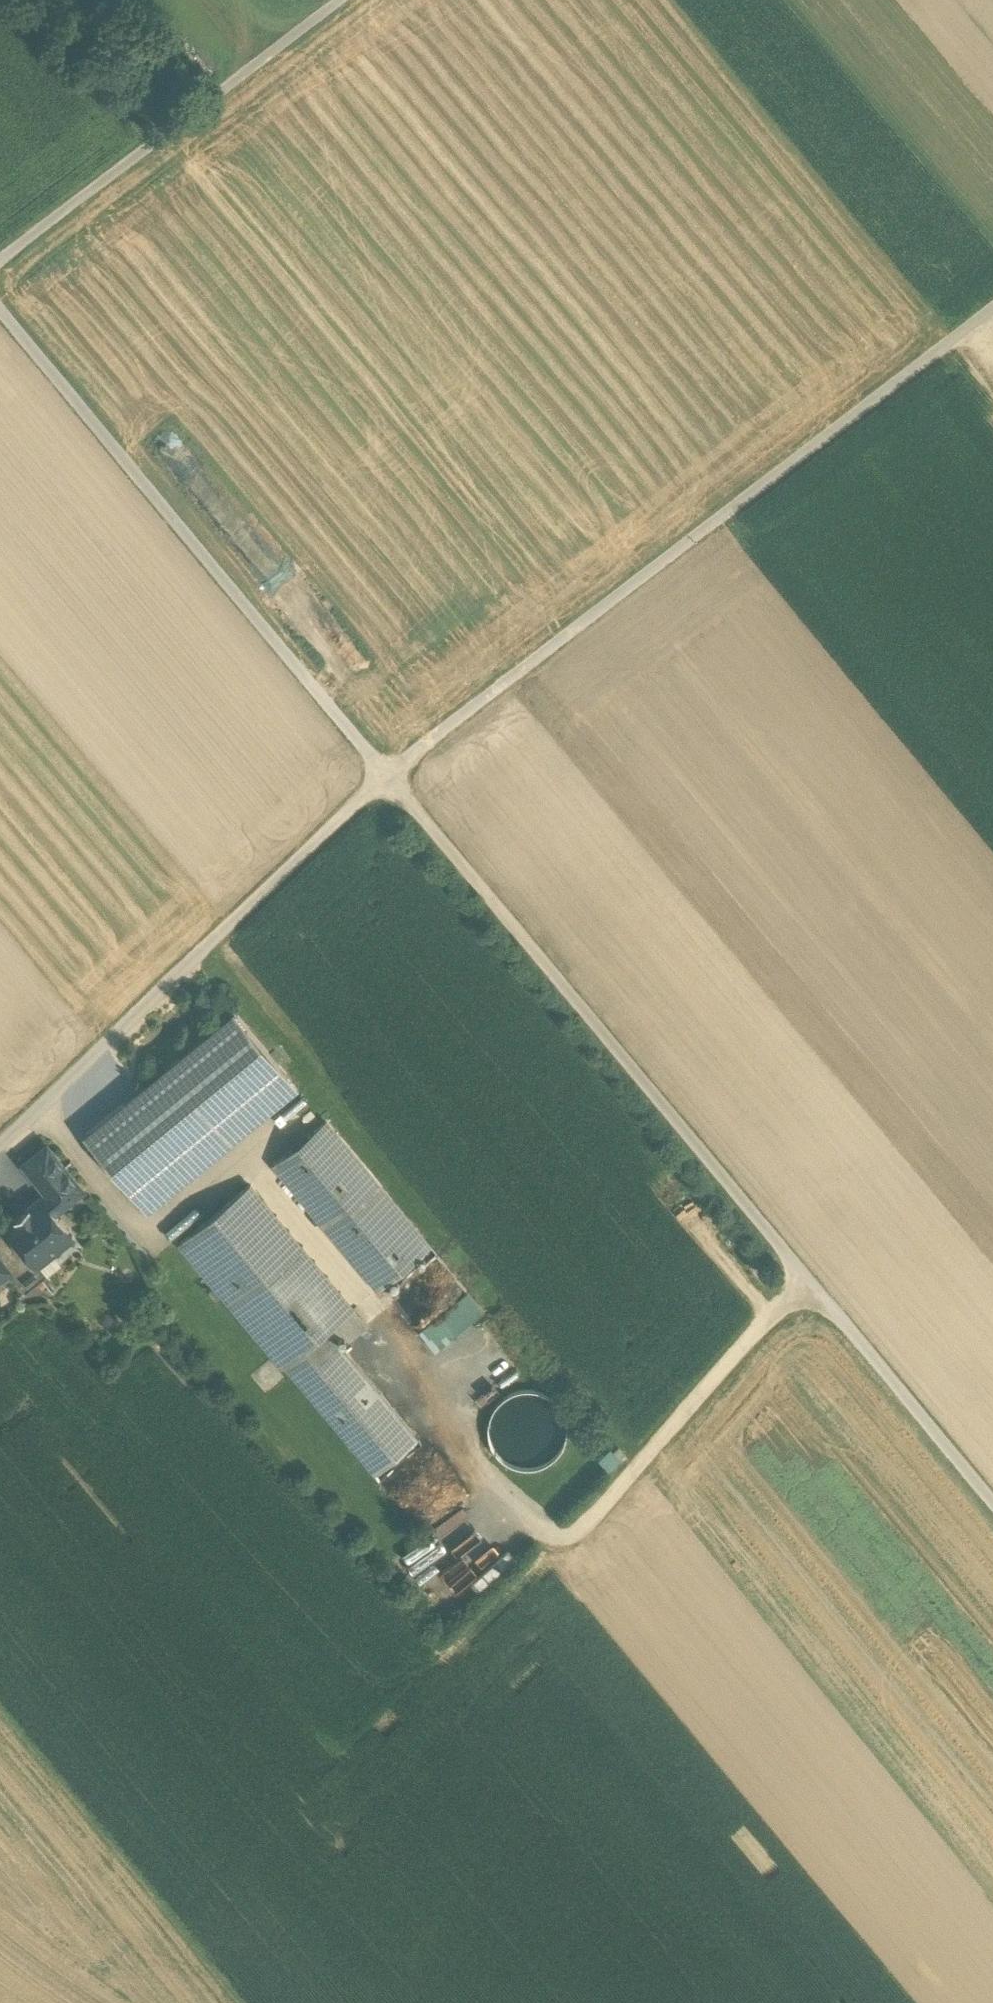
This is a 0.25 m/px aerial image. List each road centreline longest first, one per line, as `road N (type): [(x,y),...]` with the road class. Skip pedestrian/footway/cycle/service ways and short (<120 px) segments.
road 1 (track): [(992,313),(387,781)]
road 2 (track): [(387,781),(807,1284)]
road 3 (track): [(0,313),(387,781)]
road 4 (track): [(387,781),(0,1151)]
road 5 (track): [(464,1644),(807,1284)]
road 6 (track): [(336,0),(0,258)]
road 7 (track): [(807,1284),(992,1505)]

